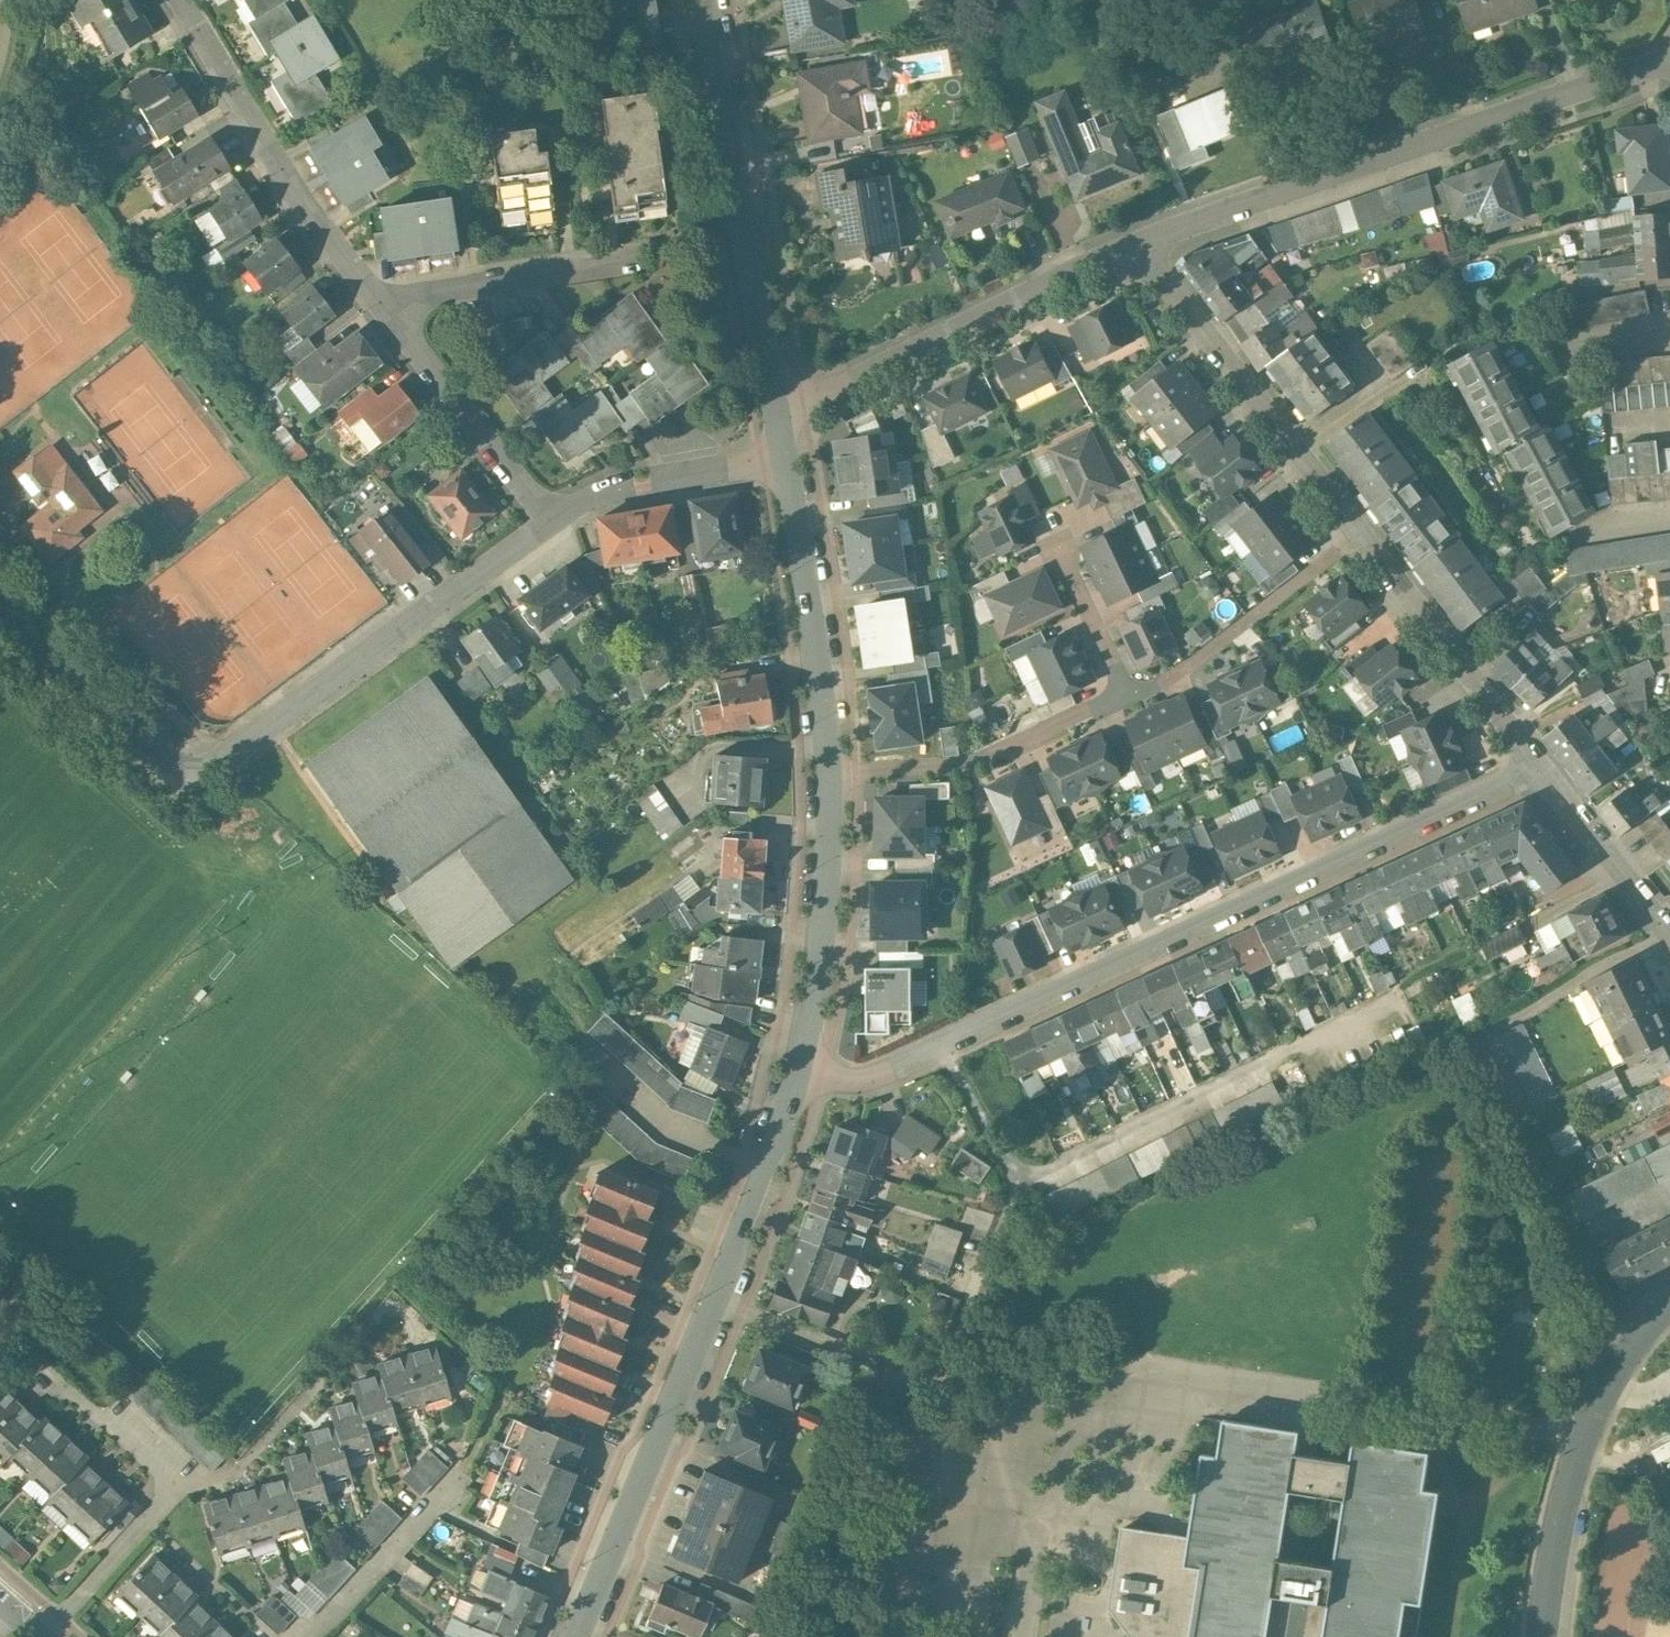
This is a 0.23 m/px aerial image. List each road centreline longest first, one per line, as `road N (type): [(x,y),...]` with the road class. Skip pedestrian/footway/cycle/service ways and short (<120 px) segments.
road 1 (residential): [(1535,774),(875,1074),(798,1073)]
road 2 (residential): [(0,628),(198,791),(550,514)]
road 3 (residential): [(1135,244),(1669,61)]
road 4 (tertiary): [(777,413),(703,0)]
road 5 (residential): [(777,413),(1135,244)]
road 6 (tertiary): [(583,1636),(723,1289)]
road 7 (residential): [(1135,244),(1361,533)]
road 8 (residential): [(1547,1636),(1562,1514),(1584,1431),(1628,1354),(1669,1305)]
road 9 (residential): [(180,0),(301,210),(370,298)]
road 10 (residential): [(829,768),(977,755),(1135,690)]
road 11 (tertiary): [(829,768),(784,455)]
road 12 (tertiary): [(798,1073),(817,995),(829,768)]
road 13 (residential): [(1361,533),(1535,774)]
road 14 (residential): [(370,298),(550,514)]
road 15 (residential): [(370,298),(642,248)]
road 16 (residential): [(1135,690),(1192,663),(1361,533)]
road 17 (residential): [(182,1485),(234,1472),(370,1323)]
road 18 (residential): [(550,514),(636,485),(784,455)]
road 19 (residential): [(723,1289),(939,1376)]
road 20 (tertiary): [(723,1289),(798,1073)]
road 21 (residential): [(314,1636),(461,1477)]
road 22 (residential): [(1535,774),(1669,938)]
road 23 (residential): [(49,1633),(182,1485)]
road 24 (residential): [(182,1485),(49,1373)]
road 25 (residential): [(1135,690),(1065,549)]

